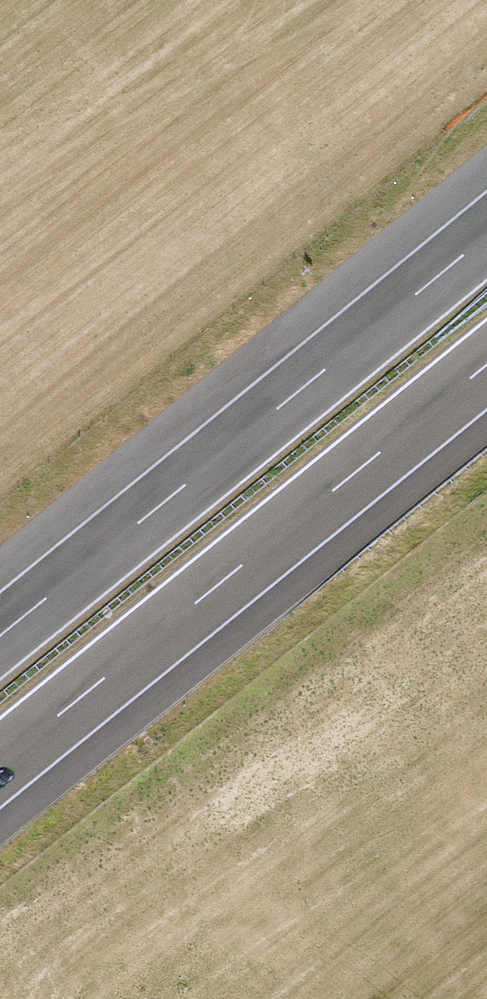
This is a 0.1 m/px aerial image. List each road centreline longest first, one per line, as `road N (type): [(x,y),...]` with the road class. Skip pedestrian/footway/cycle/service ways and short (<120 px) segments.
road 1 (motorway): [(486,231),(0,631)]
road 2 (motorway): [(0,767),(486,369)]

